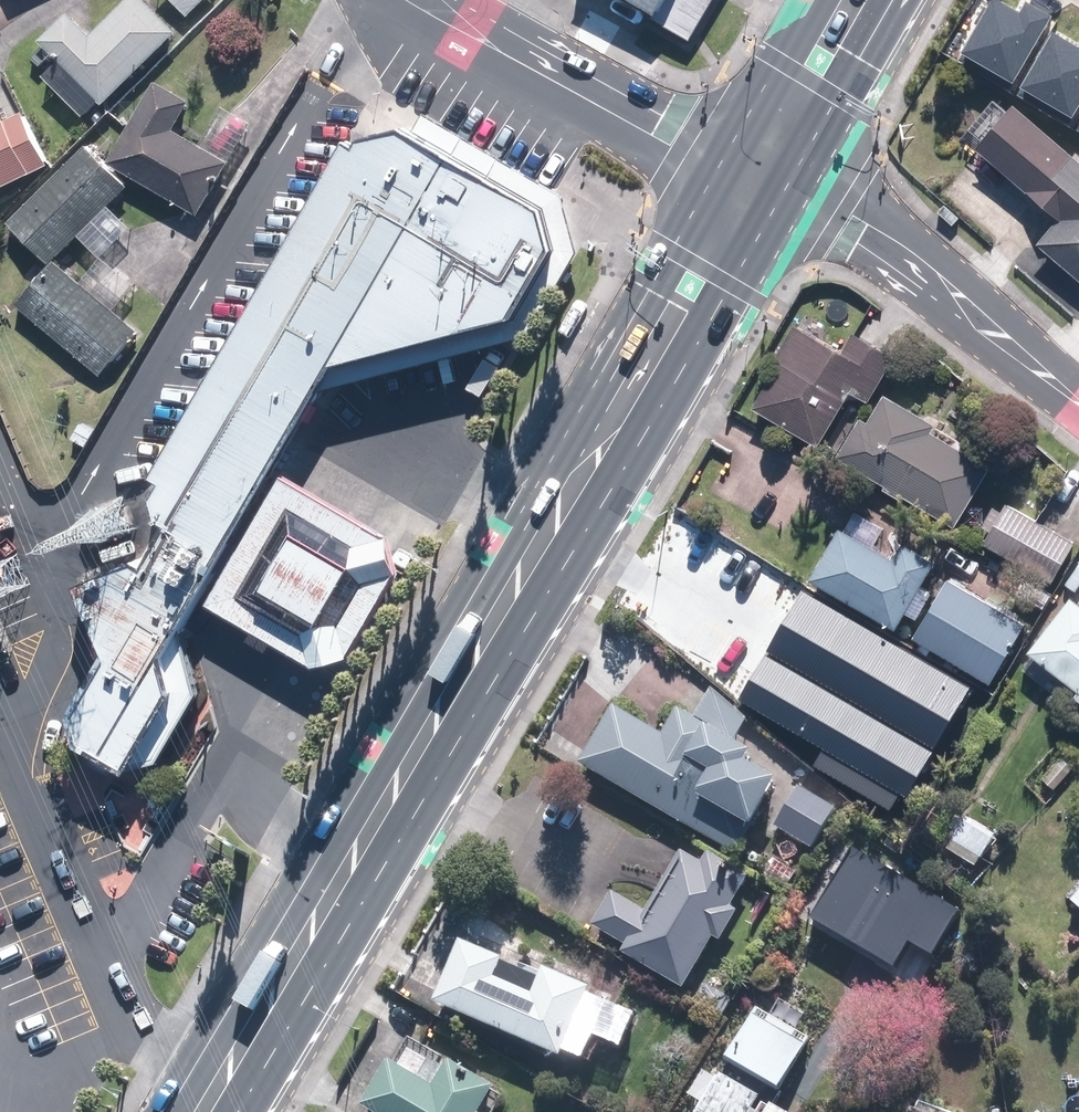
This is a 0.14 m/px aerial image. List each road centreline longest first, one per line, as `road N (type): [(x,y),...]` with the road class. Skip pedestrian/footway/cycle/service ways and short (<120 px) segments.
road 1 (primary): [(222,1111),(768,177)]
road 2 (residential): [(768,177),(680,149),(406,0)]
road 3 (residential): [(768,177),(868,226),(1078,400)]
road 4 (primary): [(768,177),(867,0)]

